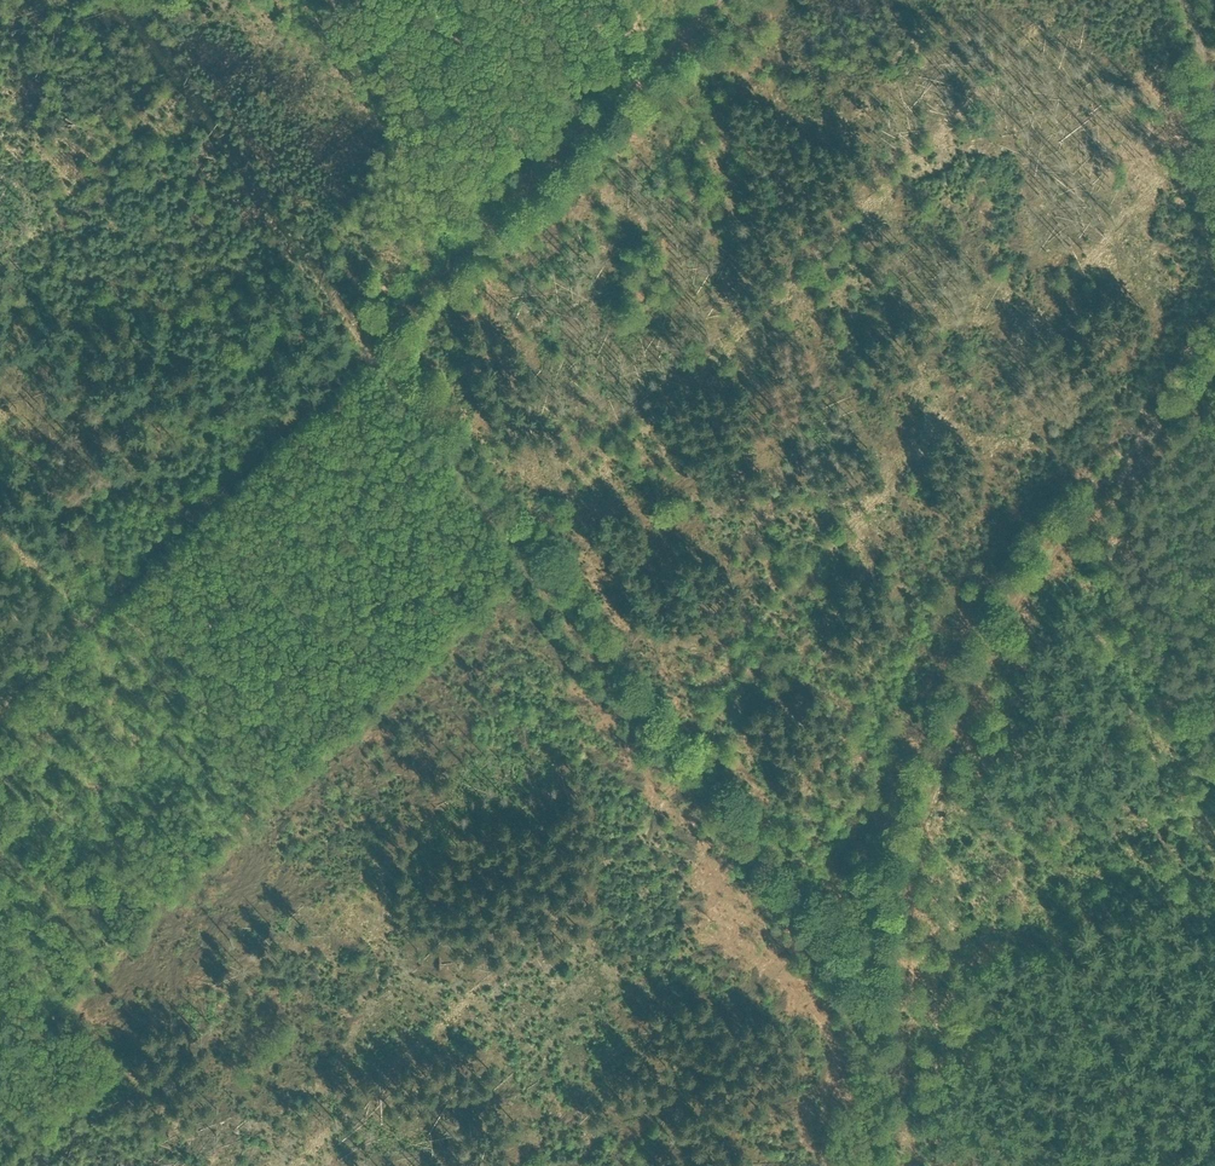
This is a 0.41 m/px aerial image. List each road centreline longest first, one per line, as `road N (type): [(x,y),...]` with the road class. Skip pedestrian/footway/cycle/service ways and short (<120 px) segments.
road 1 (track): [(0,705),(718,0)]
road 2 (track): [(1214,373),(1148,431),(1042,565),(971,702),(927,815),(897,961),(899,1121),(854,1165)]

